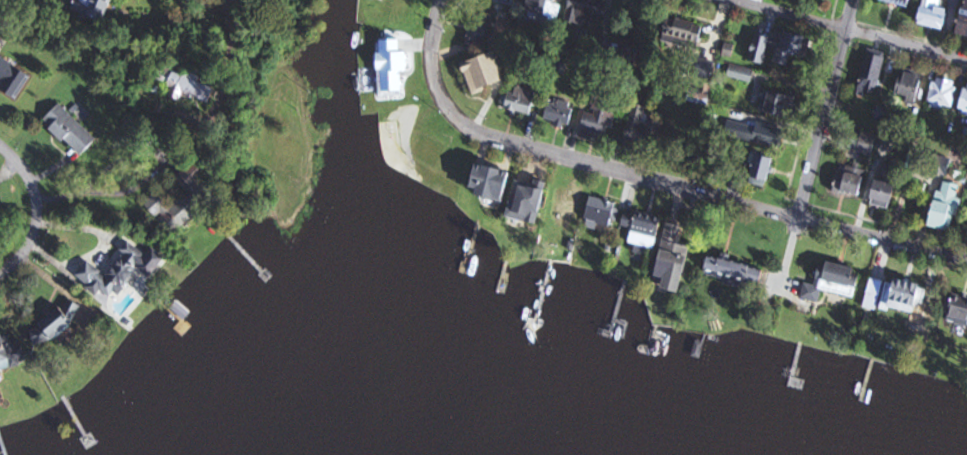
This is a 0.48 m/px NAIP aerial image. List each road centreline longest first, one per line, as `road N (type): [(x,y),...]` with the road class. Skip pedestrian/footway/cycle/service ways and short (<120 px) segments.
road 1 (residential): [(797,218),(474,133),(440,96),(430,65),(443,0)]
road 2 (residential): [(797,218),(845,29)]
road 3 (residential): [(966,261),(797,218)]
road 4 (residential): [(0,274),(31,236),(32,187),(0,148)]
road 5 (residential): [(966,60),(845,29)]

